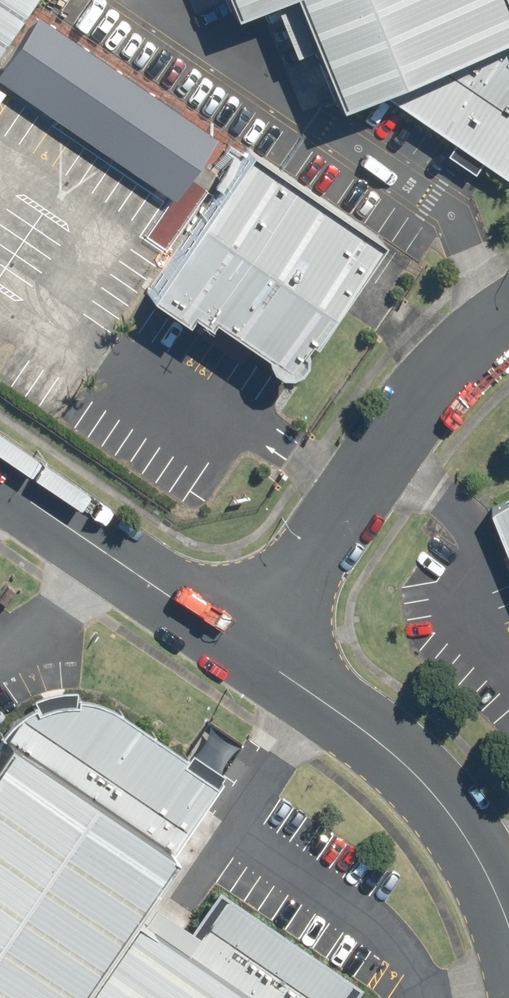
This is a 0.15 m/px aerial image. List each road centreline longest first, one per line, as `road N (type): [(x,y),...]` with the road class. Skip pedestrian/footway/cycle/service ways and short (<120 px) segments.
road 1 (unclassified): [(241,643),(447,352),(508,303)]
road 2 (tertiary): [(508,930),(493,878),(446,811),(392,755),(241,643)]
road 3 (tertiary): [(241,643),(0,481)]

